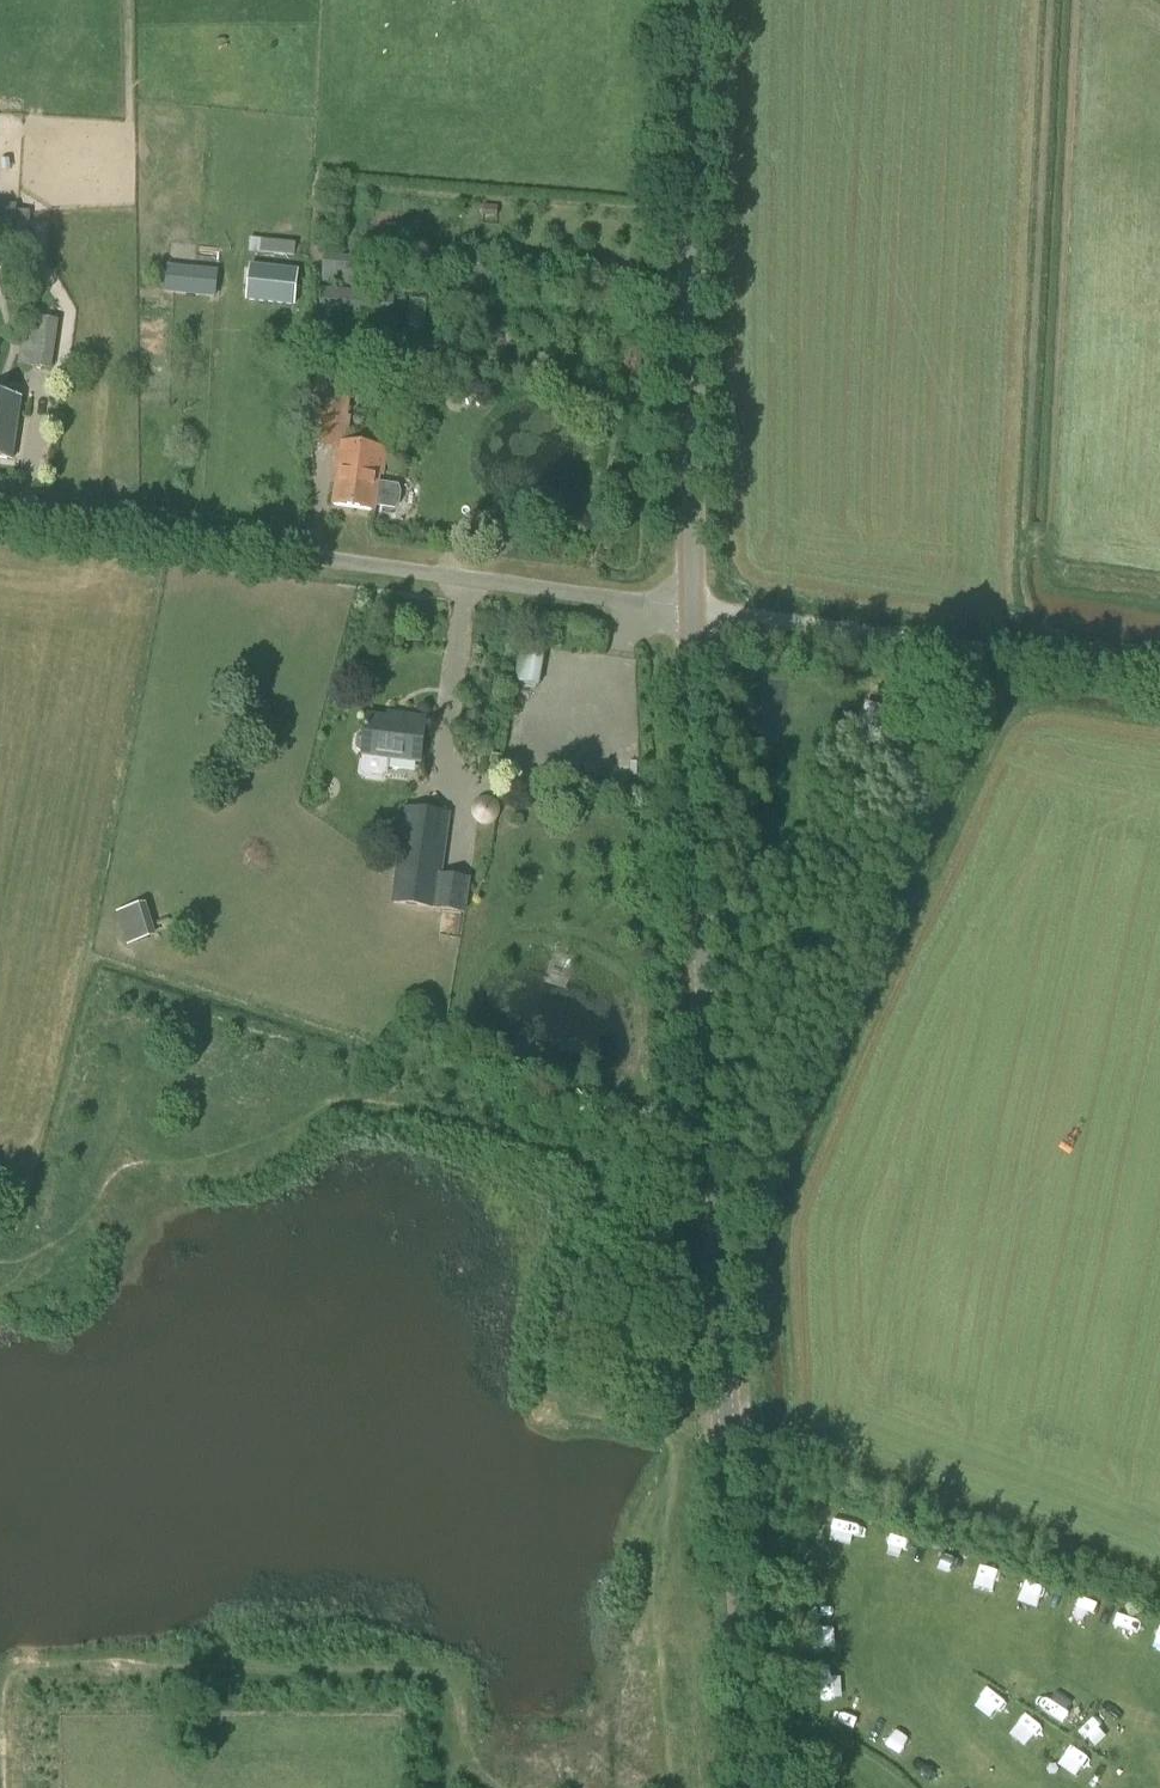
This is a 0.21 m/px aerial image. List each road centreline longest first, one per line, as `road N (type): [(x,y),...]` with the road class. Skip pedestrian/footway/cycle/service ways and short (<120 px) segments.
road 1 (tertiary): [(756,1787),(689,609)]
road 2 (unclassified): [(689,609),(0,514)]
road 3 (tertiary): [(689,609),(699,0)]
road 4 (track): [(689,609),(1014,654)]
road 5 (track): [(1014,654),(1159,673)]

